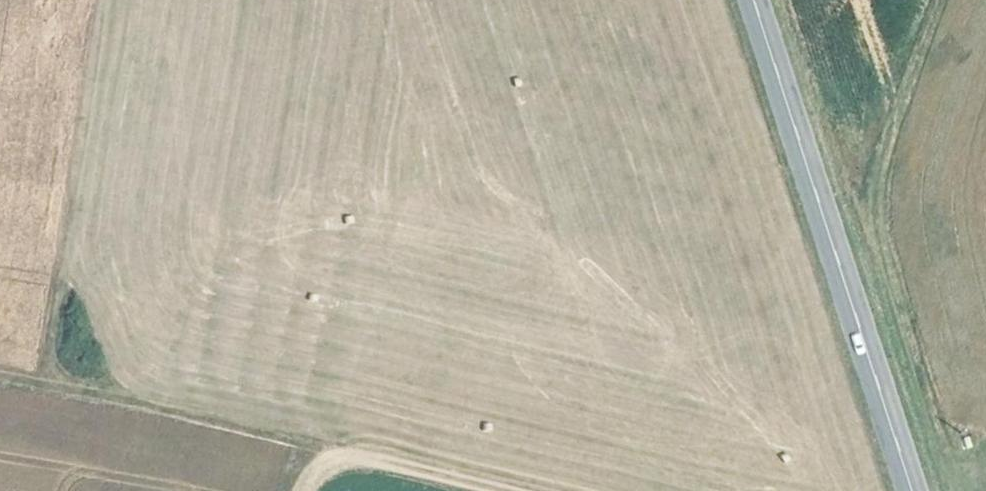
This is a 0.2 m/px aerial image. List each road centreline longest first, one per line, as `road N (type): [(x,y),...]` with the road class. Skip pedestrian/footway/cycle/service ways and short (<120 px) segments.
road 1 (track): [(0,374),(509,490)]
road 2 (track): [(938,0),(877,169),(872,224),(963,490)]
road 3 (secondary): [(912,490),(752,0)]
road 4 (track): [(38,382),(97,0)]

